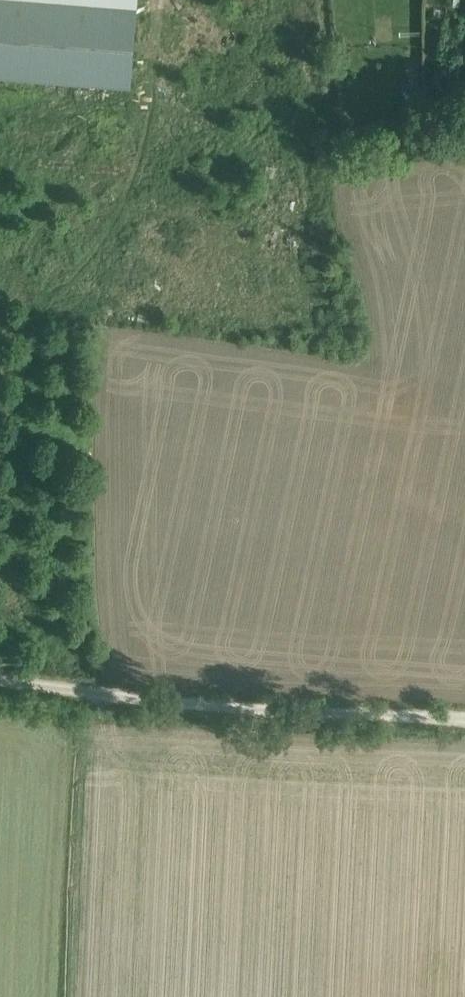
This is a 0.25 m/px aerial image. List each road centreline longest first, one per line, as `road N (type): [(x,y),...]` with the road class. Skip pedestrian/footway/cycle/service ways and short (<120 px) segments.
road 1 (track): [(464,717),(162,700),(0,679)]

